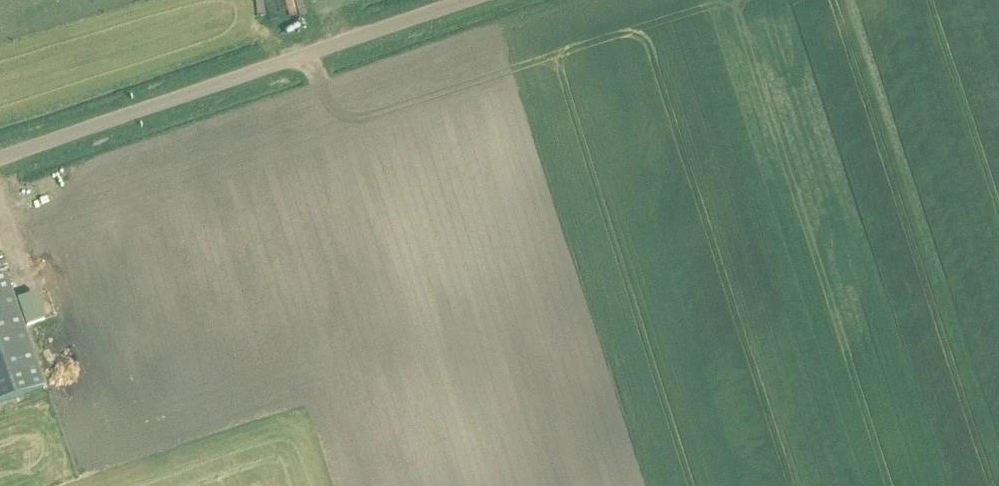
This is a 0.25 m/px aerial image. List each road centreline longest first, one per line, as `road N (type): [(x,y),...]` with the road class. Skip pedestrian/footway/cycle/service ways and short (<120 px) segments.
road 1 (unclassified): [(0,158),(471,0)]

